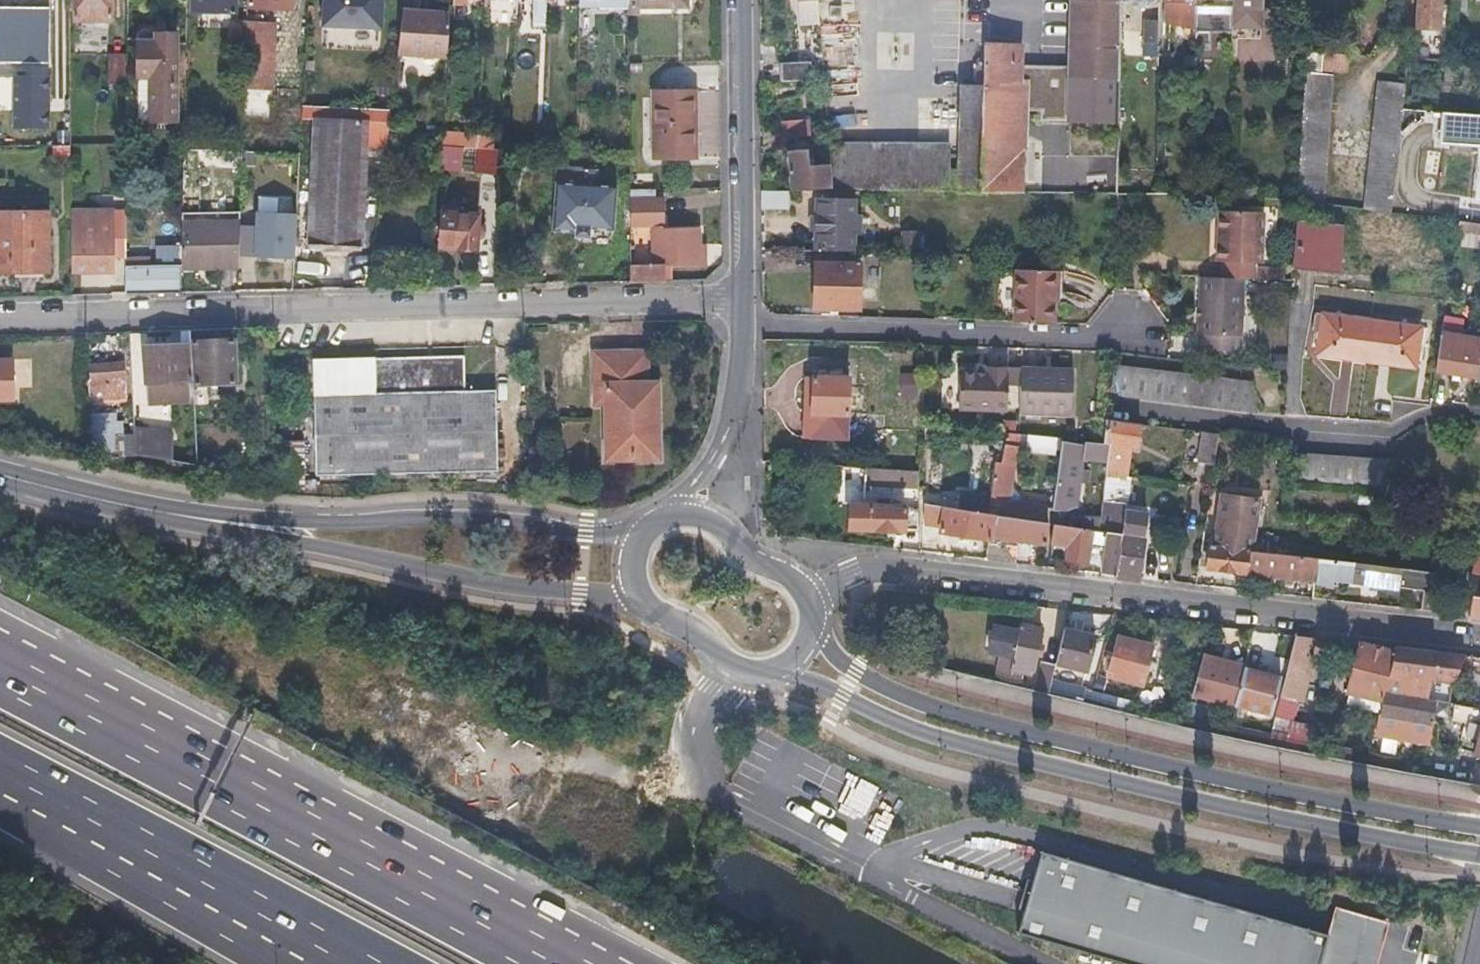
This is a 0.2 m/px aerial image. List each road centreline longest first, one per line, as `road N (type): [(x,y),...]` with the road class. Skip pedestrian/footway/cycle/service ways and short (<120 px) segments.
road 1 (residential): [(0,326),(745,303)]
road 2 (secondary): [(773,673),(971,749),(1479,856)]
road 3 (secondary): [(1479,828),(1262,788),(927,707),(853,671),(814,620)]
road 4 (secondary): [(812,603),(842,576),(898,568),(1479,634)]
road 5 (motorway): [(633,963),(22,674)]
road 6 (motorway): [(555,963),(22,674)]
road 7 (secondary): [(135,508),(477,582),(640,600)]
road 8 (secondary): [(644,530),(586,535),(465,518),(309,523),(135,508)]
road 9 (motorway): [(63,815),(358,963)]
road 10 (residential): [(741,0),(745,303)]
road 11 (motorway): [(63,815),(305,963)]
road 12 (residential): [(745,303),(734,424),(673,515)]
road 13 (secondary): [(812,603),(797,583),(748,559),(711,521),(673,515)]
road 14 (secondary): [(640,600),(691,627),(734,670),(773,673)]
road 15 (secondary): [(135,508),(0,475)]

